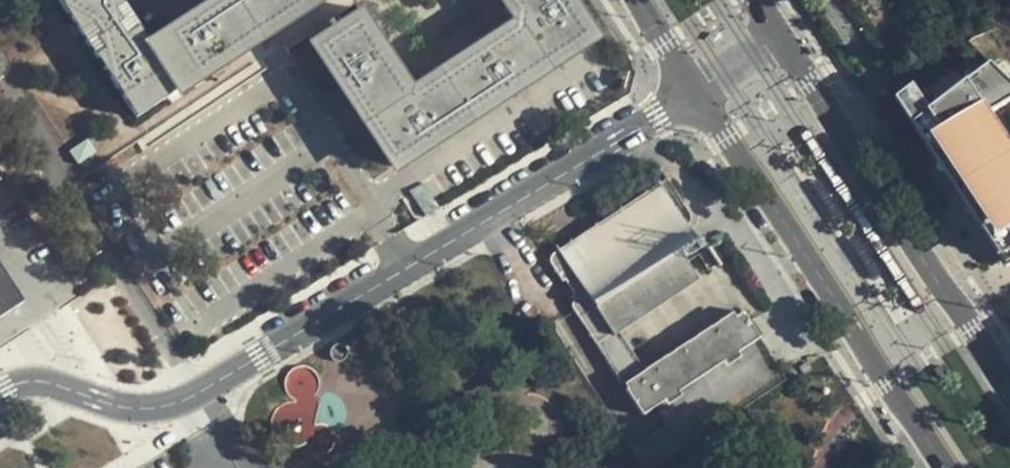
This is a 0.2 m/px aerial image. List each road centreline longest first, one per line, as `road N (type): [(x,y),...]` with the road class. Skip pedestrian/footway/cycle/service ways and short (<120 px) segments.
road 1 (residential): [(697,91),(190,398),(156,408),(121,405),(35,378),(0,390)]
road 2 (secondary): [(697,91),(947,467)]
road 3 (secondary): [(1009,387),(779,37)]

